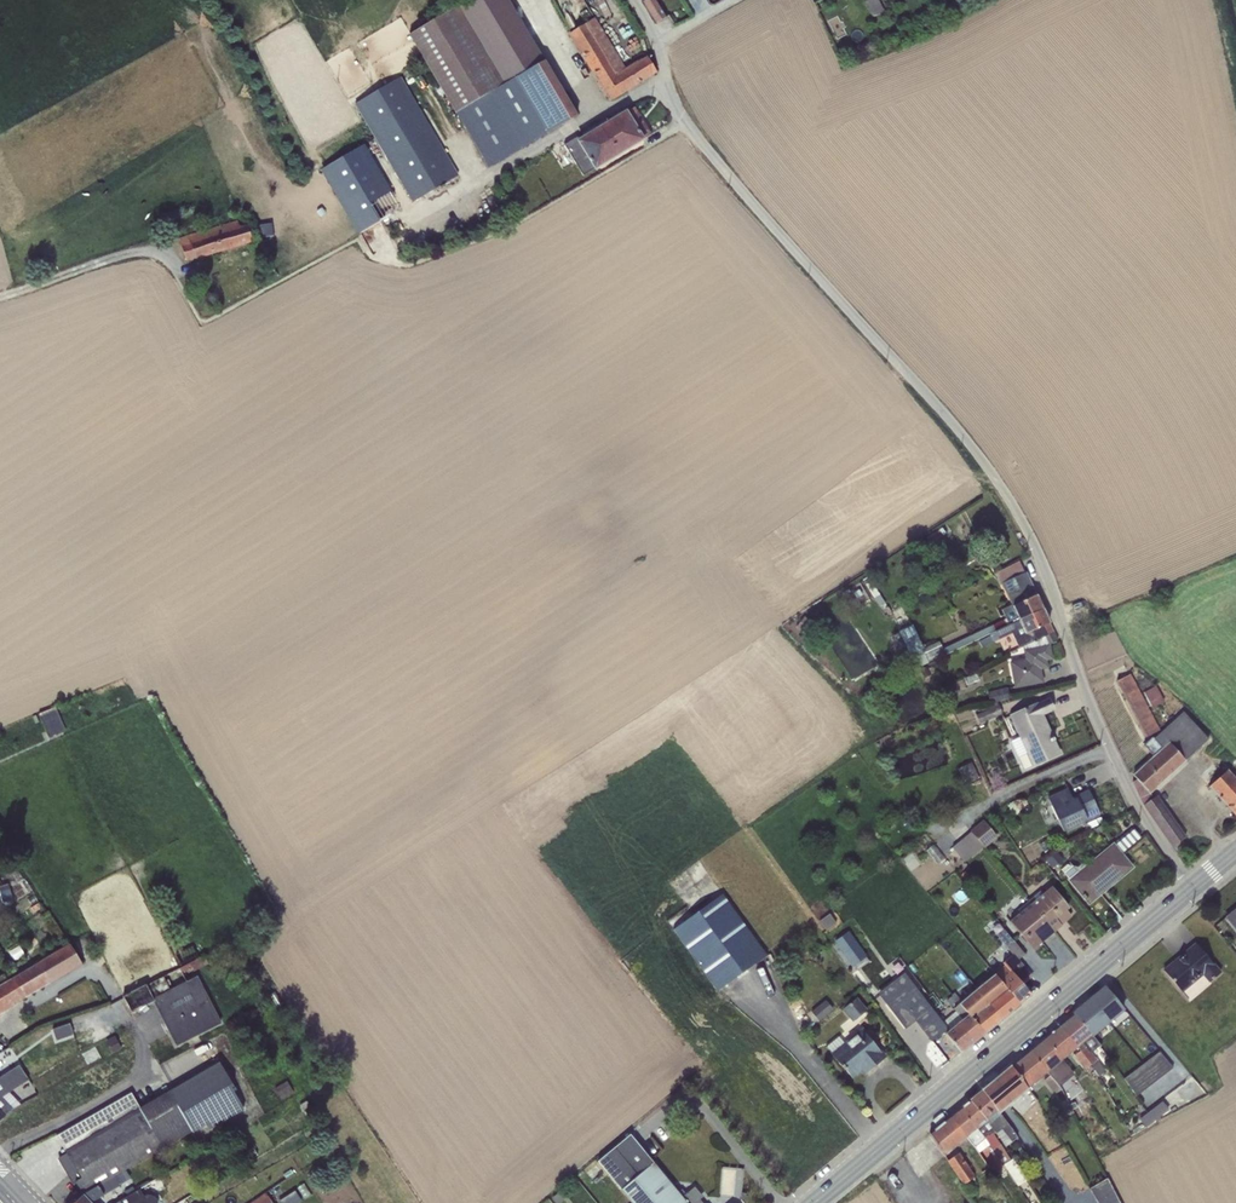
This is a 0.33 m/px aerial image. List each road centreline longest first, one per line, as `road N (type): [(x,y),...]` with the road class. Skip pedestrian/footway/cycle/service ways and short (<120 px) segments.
road 1 (unclassified): [(1191,889),(1130,793),(1023,522),(948,417),(679,113),(657,44)]
road 2 (secondary): [(1191,889),(814,1202)]
road 3 (unclassified): [(0,296),(144,250),(163,254),(176,270)]

